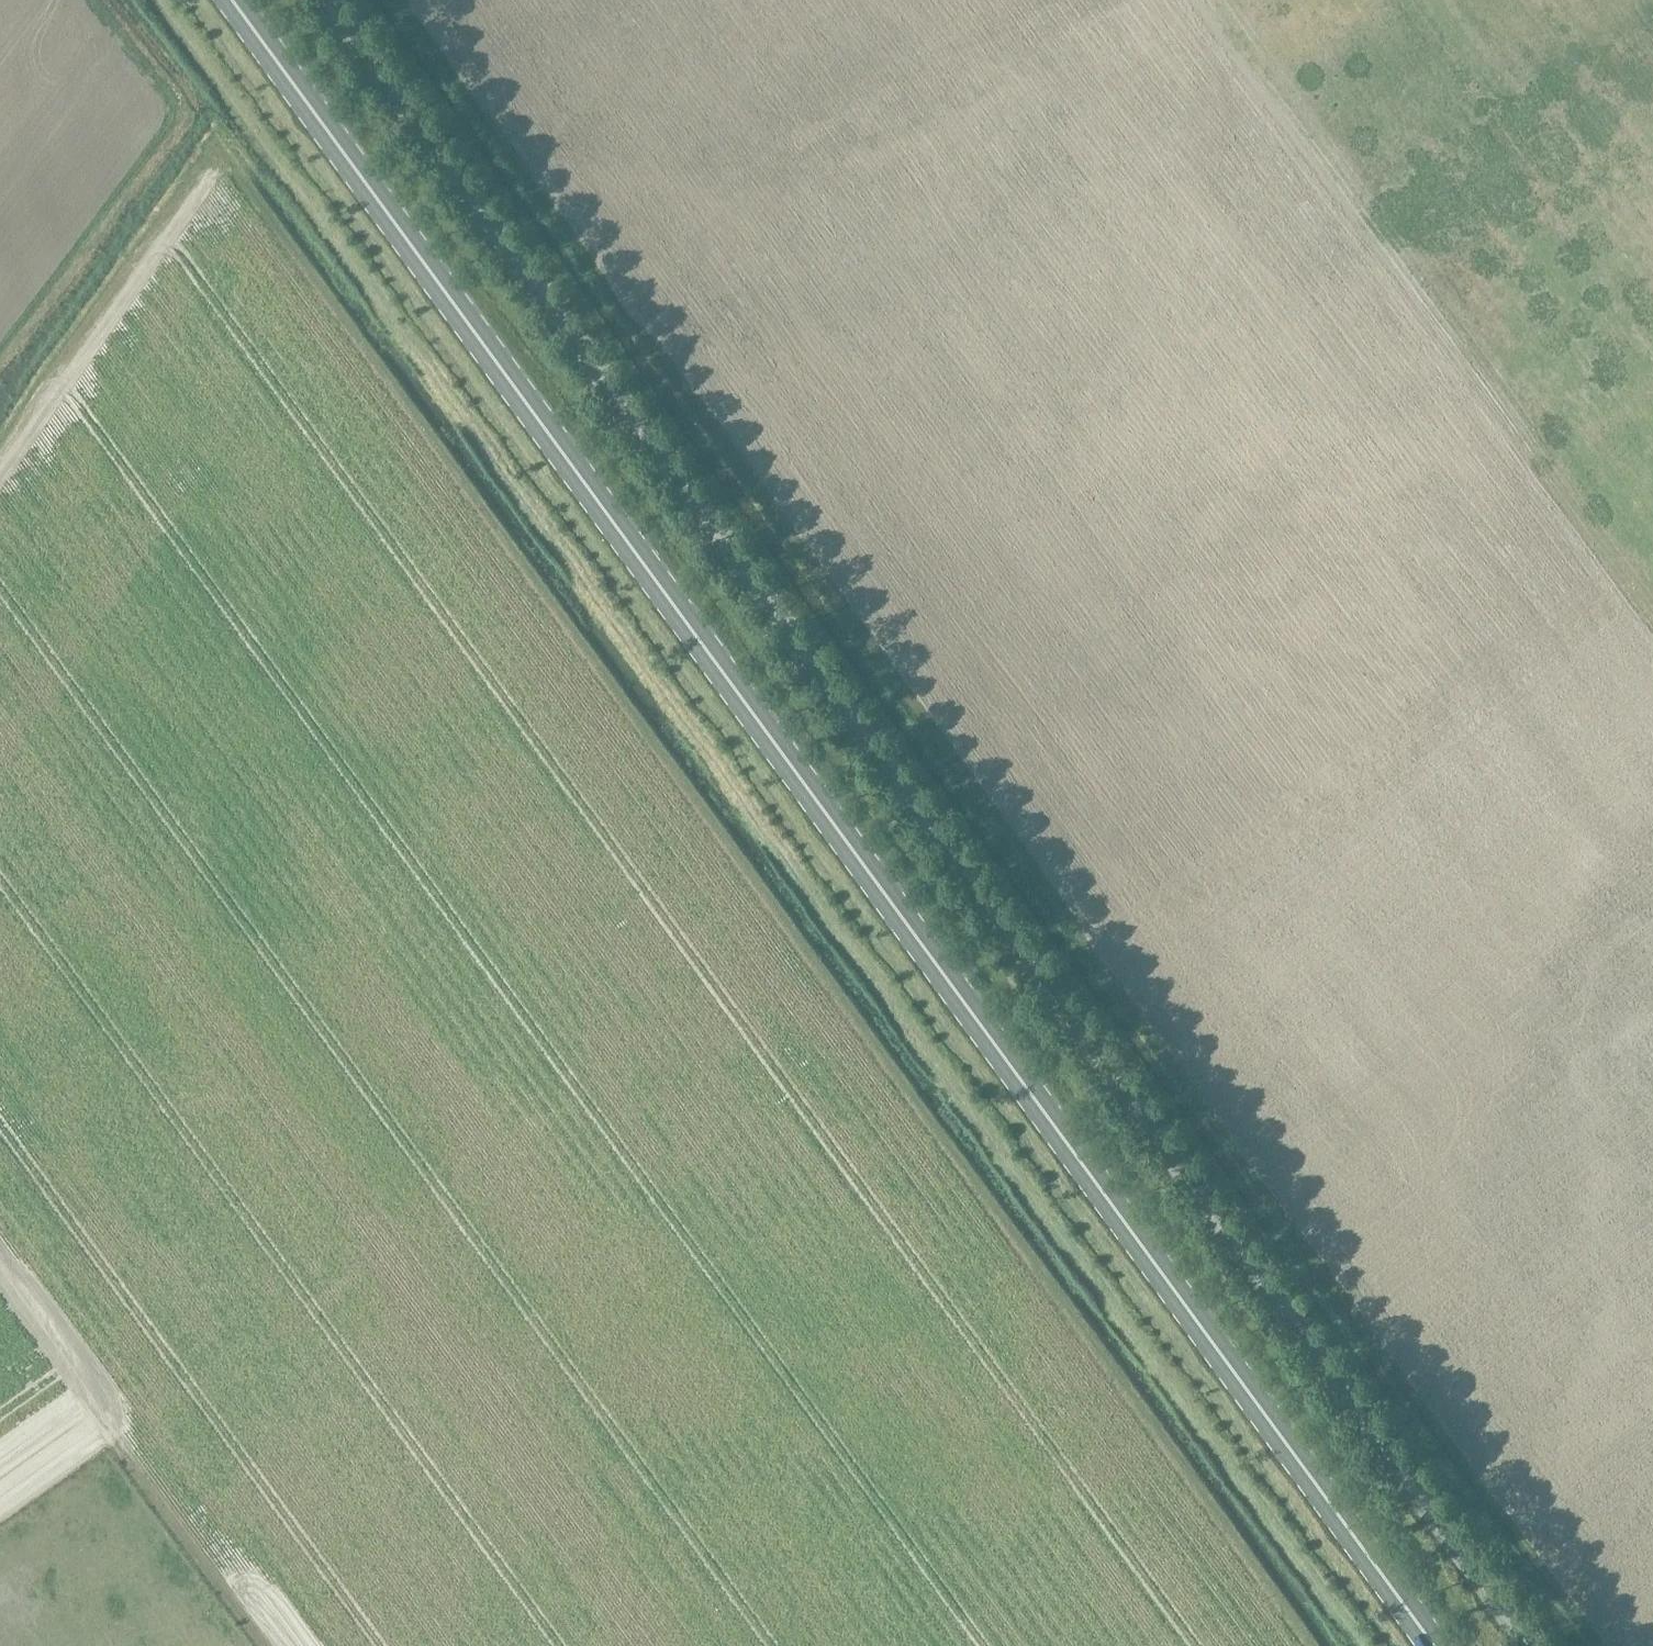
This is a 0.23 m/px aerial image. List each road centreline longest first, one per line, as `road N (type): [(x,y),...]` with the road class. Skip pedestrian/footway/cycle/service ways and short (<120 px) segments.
road 1 (unclassified): [(1538,1645),(333,0)]
road 2 (primary): [(1433,1645),(232,0)]

